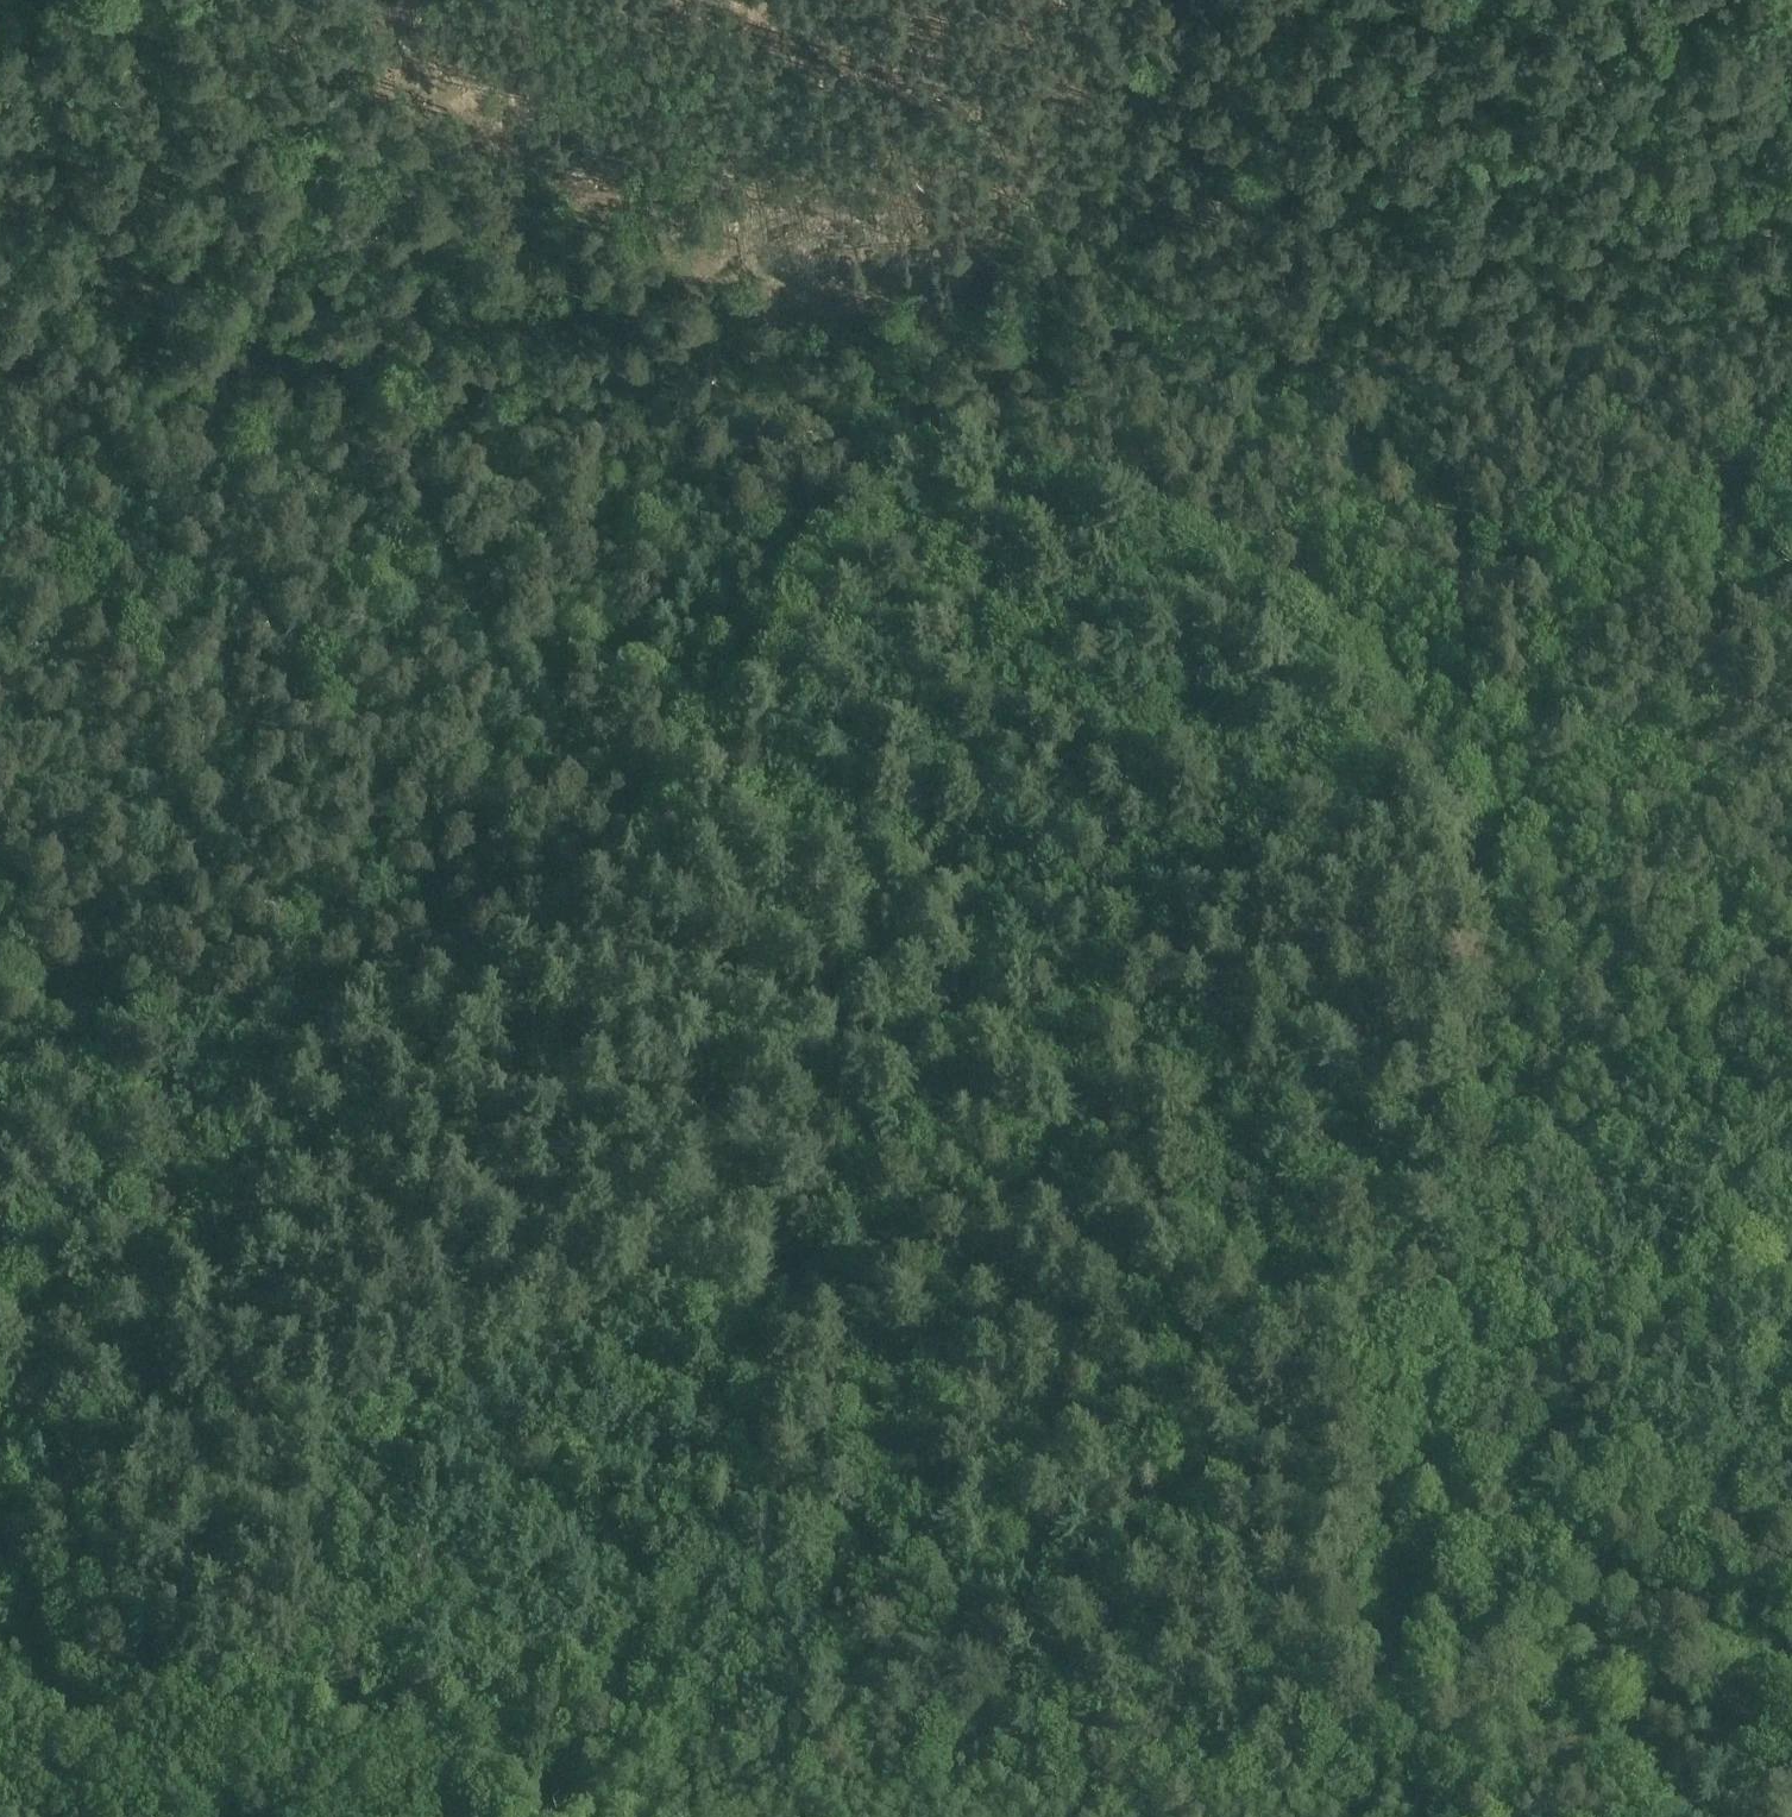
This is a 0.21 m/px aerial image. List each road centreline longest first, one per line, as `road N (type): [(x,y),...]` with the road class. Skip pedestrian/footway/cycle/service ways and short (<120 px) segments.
road 1 (tertiary): [(1420,1816),(1391,1540),(1411,1473),(1434,1440),(1459,1414),(1514,1385),(1791,1301)]

